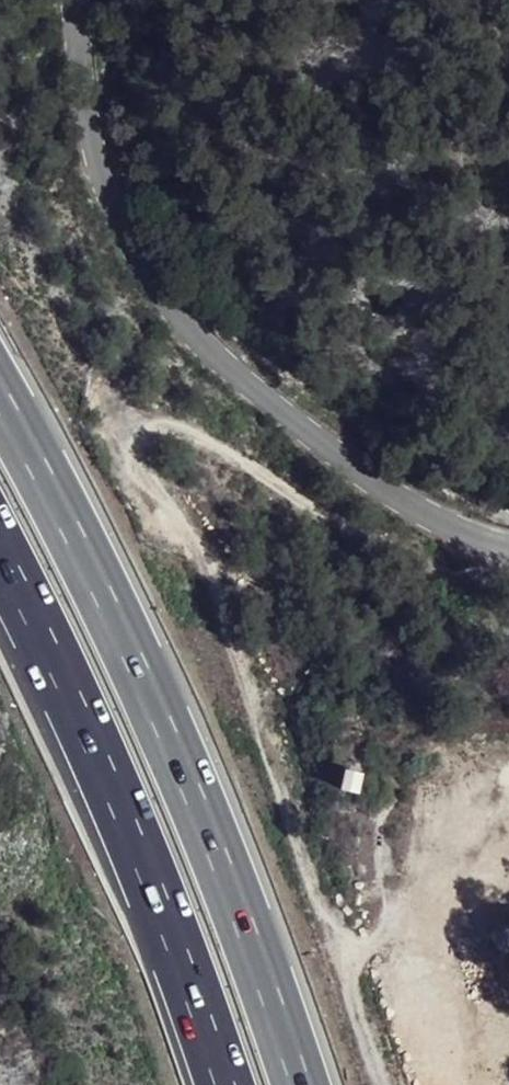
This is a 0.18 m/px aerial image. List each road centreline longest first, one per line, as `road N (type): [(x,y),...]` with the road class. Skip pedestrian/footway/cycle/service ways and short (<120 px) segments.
road 1 (track): [(380,1084),(228,622),(130,442),(142,422),(352,537),(462,577),(486,541)]
road 2 (tertiary): [(57,0),(67,178),(154,290),(255,393),(383,488),(486,541),(508,542)]
road 3 (motorway): [(299,1084),(277,1005),(143,689),(0,411)]
road 4 (motorway): [(0,577),(72,709),(205,1023),(222,1084)]

